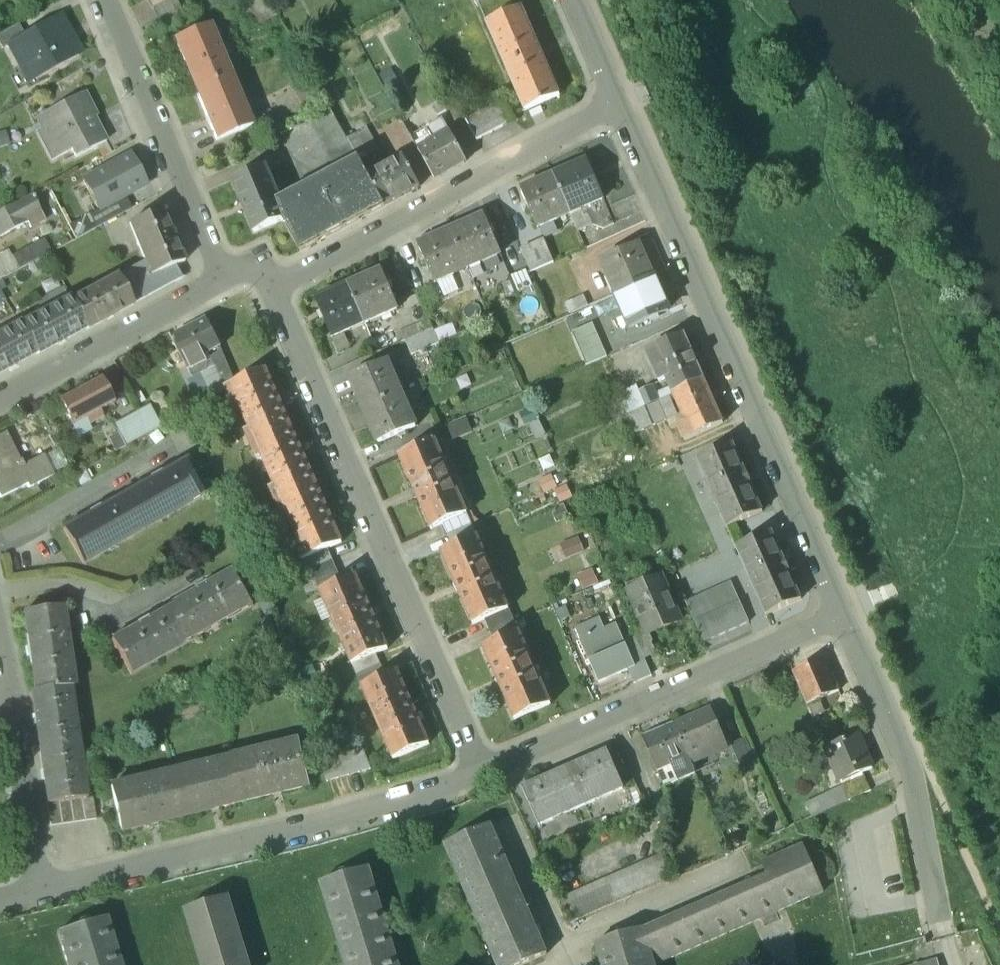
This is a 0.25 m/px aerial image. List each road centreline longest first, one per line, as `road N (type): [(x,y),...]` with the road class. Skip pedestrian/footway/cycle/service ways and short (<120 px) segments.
road 1 (residential): [(845,615),(613,103)]
road 2 (residential): [(481,774),(275,290)]
road 3 (residential): [(481,774),(39,890)]
road 4 (residential): [(845,615),(481,774)]
road 5 (residential): [(275,290),(613,103)]
road 6 (residential): [(227,281),(103,0)]
road 7 (residential): [(0,399),(227,281)]
road 8 (residential): [(39,890),(0,644)]
road 9 (residential): [(912,777),(845,615)]

